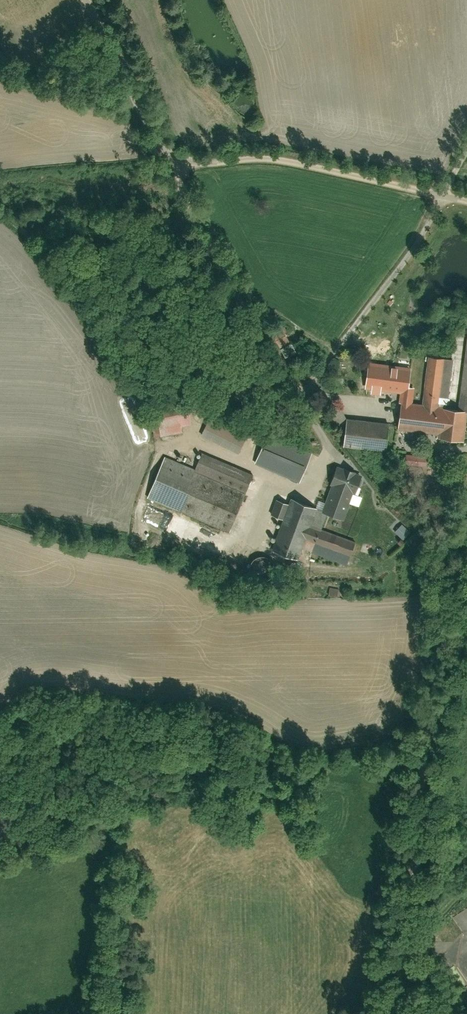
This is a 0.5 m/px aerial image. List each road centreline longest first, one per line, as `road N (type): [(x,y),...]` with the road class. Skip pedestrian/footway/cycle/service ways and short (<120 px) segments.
road 1 (residential): [(444,195),(272,159),(177,159),(166,153),(87,0)]
road 2 (track): [(403,957),(444,563),(466,527)]
road 3 (track): [(0,72),(137,98)]

